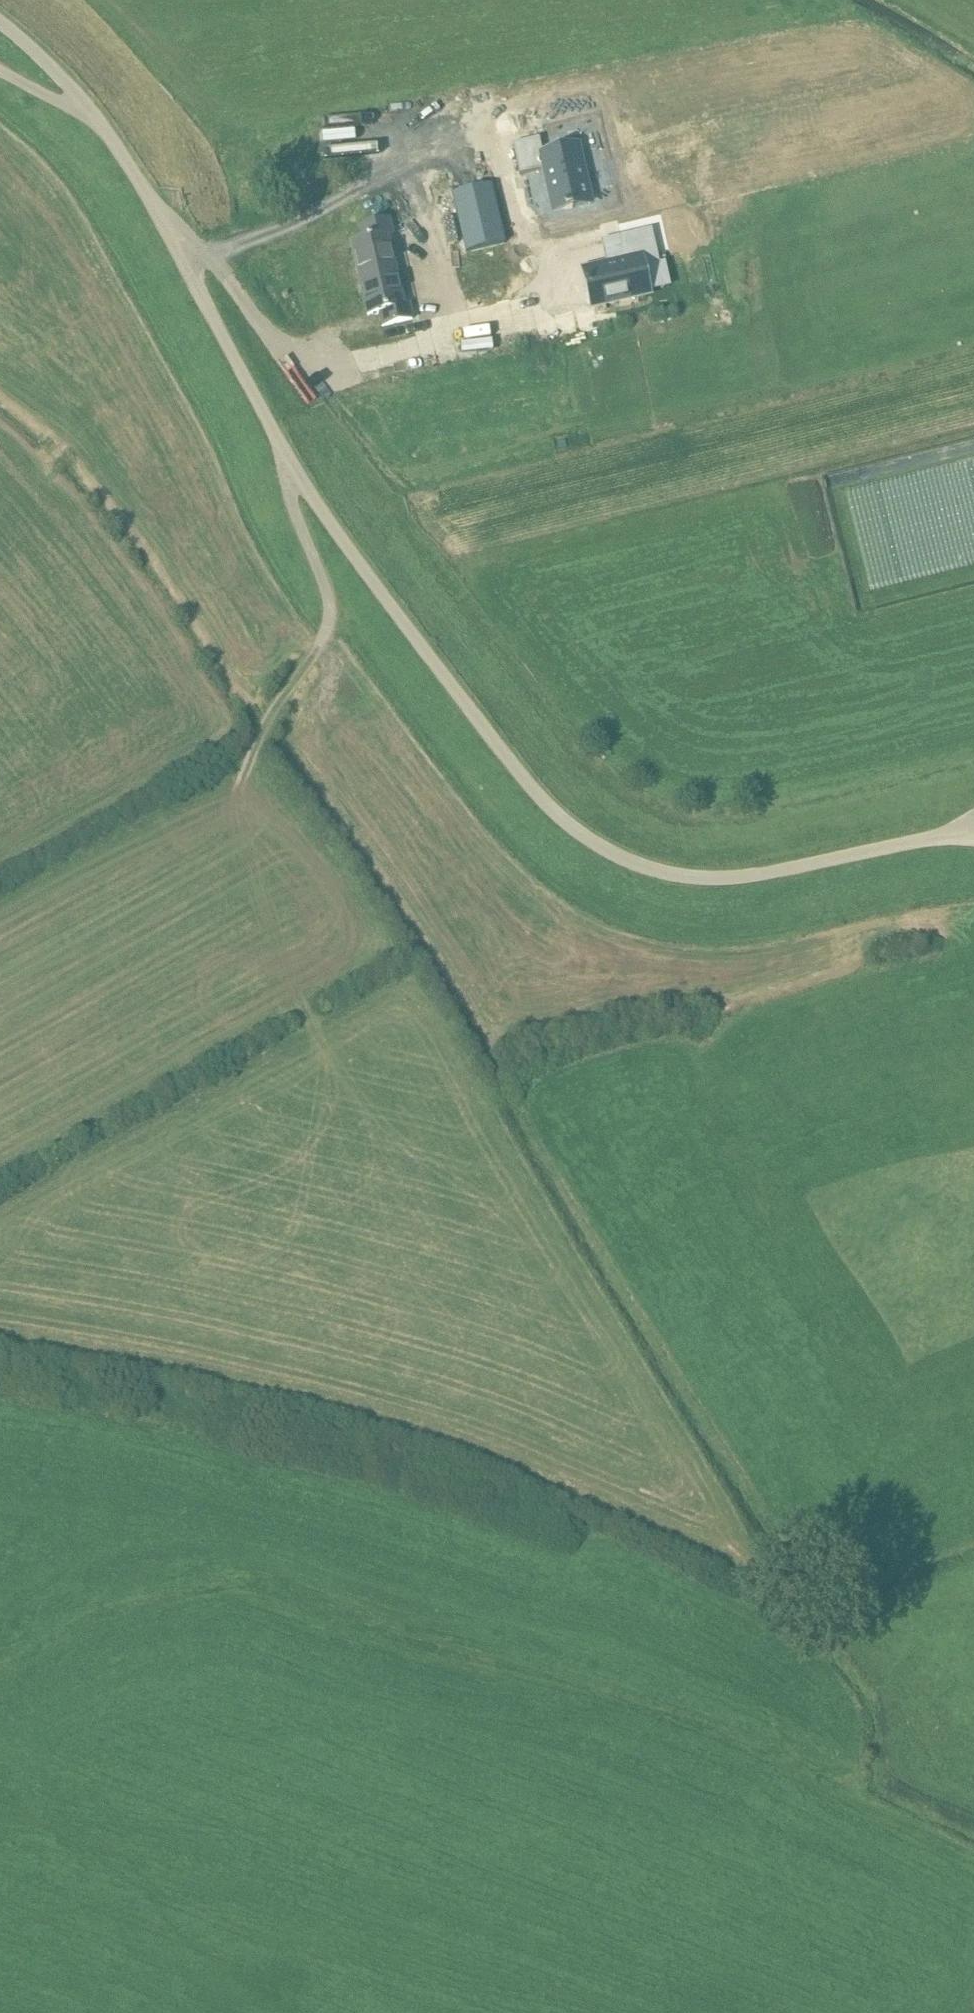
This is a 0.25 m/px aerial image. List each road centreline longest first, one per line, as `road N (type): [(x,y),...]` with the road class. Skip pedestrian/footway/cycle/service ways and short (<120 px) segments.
road 1 (unclassified): [(286,453),(346,549),(484,730),(619,859),(652,873),(736,878),(973,828)]
road 2 (unclassified): [(0,20),(67,79),(121,148),(286,453)]
road 3 (unclassified): [(286,453),(333,607),(320,647)]
road 4 (track): [(320,647),(242,771)]

